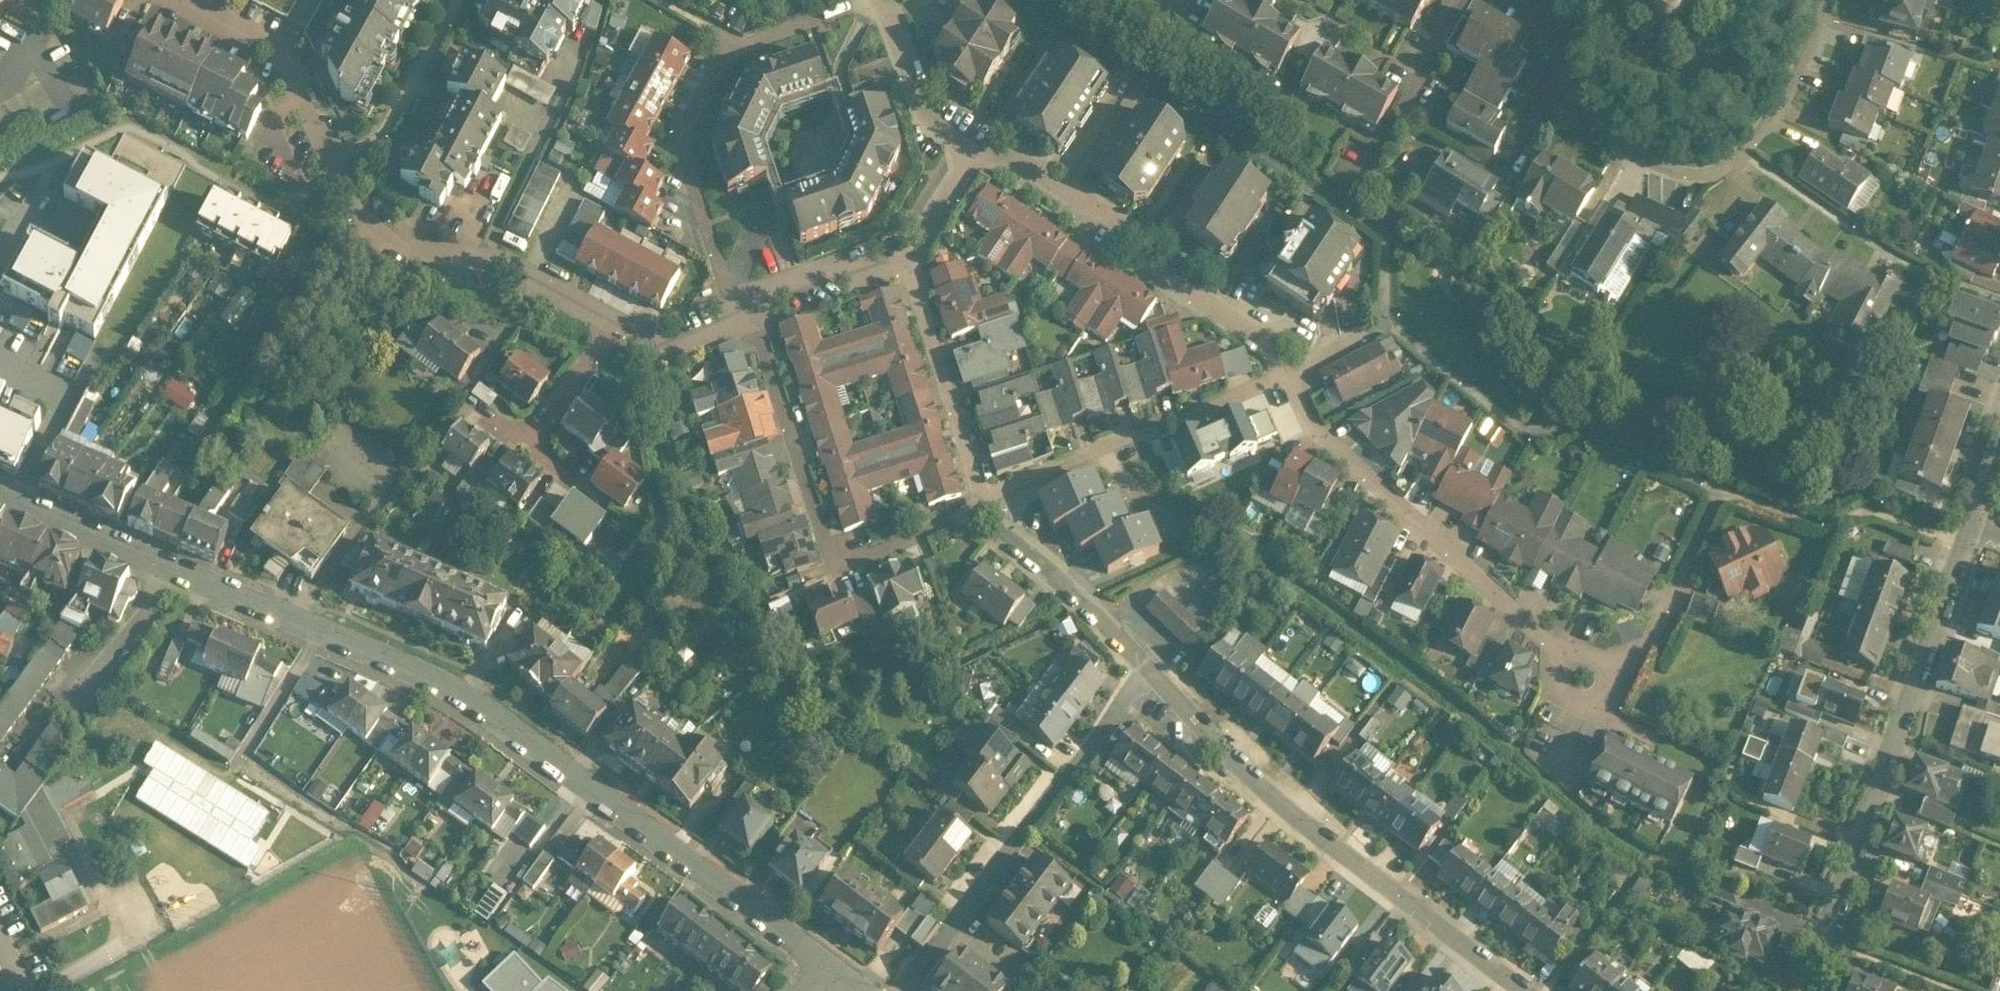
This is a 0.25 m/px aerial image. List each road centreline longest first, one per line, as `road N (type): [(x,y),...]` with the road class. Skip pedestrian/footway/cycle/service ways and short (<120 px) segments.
road 1 (residential): [(0,497),(446,687),(827,966)]
road 2 (residential): [(1975,519),(1804,990)]
road 3 (unclassified): [(1520,0),(1543,30),(1582,119),(1648,161),(1697,179),(1746,152),(1774,115),(1827,0)]
road 4 (residential): [(1152,672),(1299,824),(1520,990)]
road 5 (residential): [(747,307),(832,573),(978,507)]
road 6 (residential): [(1284,378),(1318,434),(1535,633),(1602,675)]
road 7 (residential): [(871,0),(738,44),(679,141),(727,288),(747,307)]
road 8 (residential): [(1152,672),(905,990)]
road 9 (residential): [(973,155),(1015,161),(1142,238),(1147,271),(1260,341),(1284,378)]
road 10 (residential): [(1284,378),(978,507)]
road 11 (residential): [(620,324),(509,261),(415,242),(351,202),(339,179)]
road 12 (residential): [(978,507),(903,265)]
road 13 (residential): [(339,179),(275,50),(181,0)]
road 14 (residential): [(978,507),(1152,672)]
road 15 (residential): [(462,0),(391,126),(339,179)]
road 16 (residential): [(874,0),(929,120),(973,155)]
road 17 (residential): [(903,265),(823,275),(747,307)]
road 18 (residential): [(620,324),(527,446)]
road 19 (residential): [(747,307),(728,329),(699,341),(670,342),(620,324)]
road 20 (residential): [(973,155),(903,265)]

